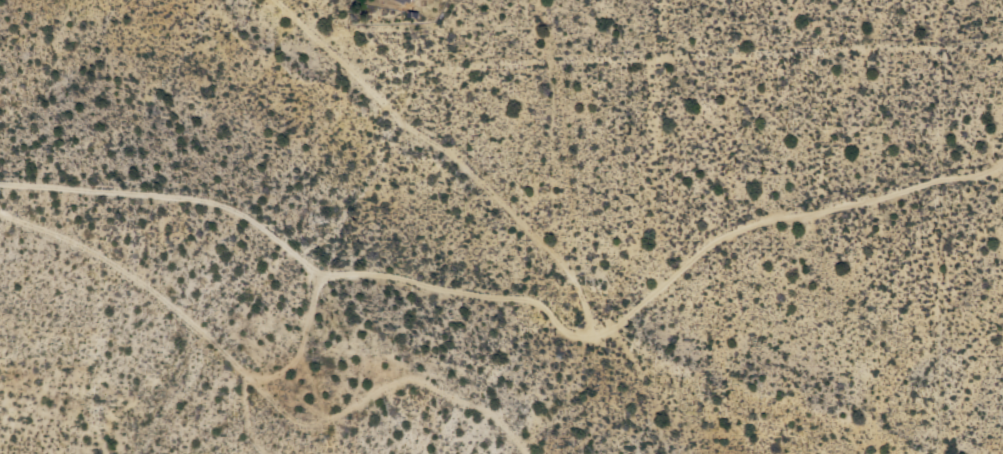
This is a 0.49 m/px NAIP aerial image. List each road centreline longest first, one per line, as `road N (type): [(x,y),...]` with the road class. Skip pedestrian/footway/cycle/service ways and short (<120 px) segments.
road 1 (residential): [(1002,47),(356,74)]
road 2 (residential): [(0,185),(193,200),(252,222),(309,269),(536,302),(569,339),(597,338)]
road 3 (residential): [(0,214),(106,263),(156,296),(298,426),(319,429),(412,381),(479,410),(522,453)]
road 4 (residential): [(275,0),(409,130),(456,161),(571,277),(597,338)]
road 5 (residential): [(597,338),(637,316),(714,244),(774,220),(875,205),(1002,167)]
road 6 (residential): [(937,50),(938,453)]
road 7 (residential): [(557,65),(597,338)]
road 8 (residential): [(326,272),(293,355),(274,374),(247,377)]

